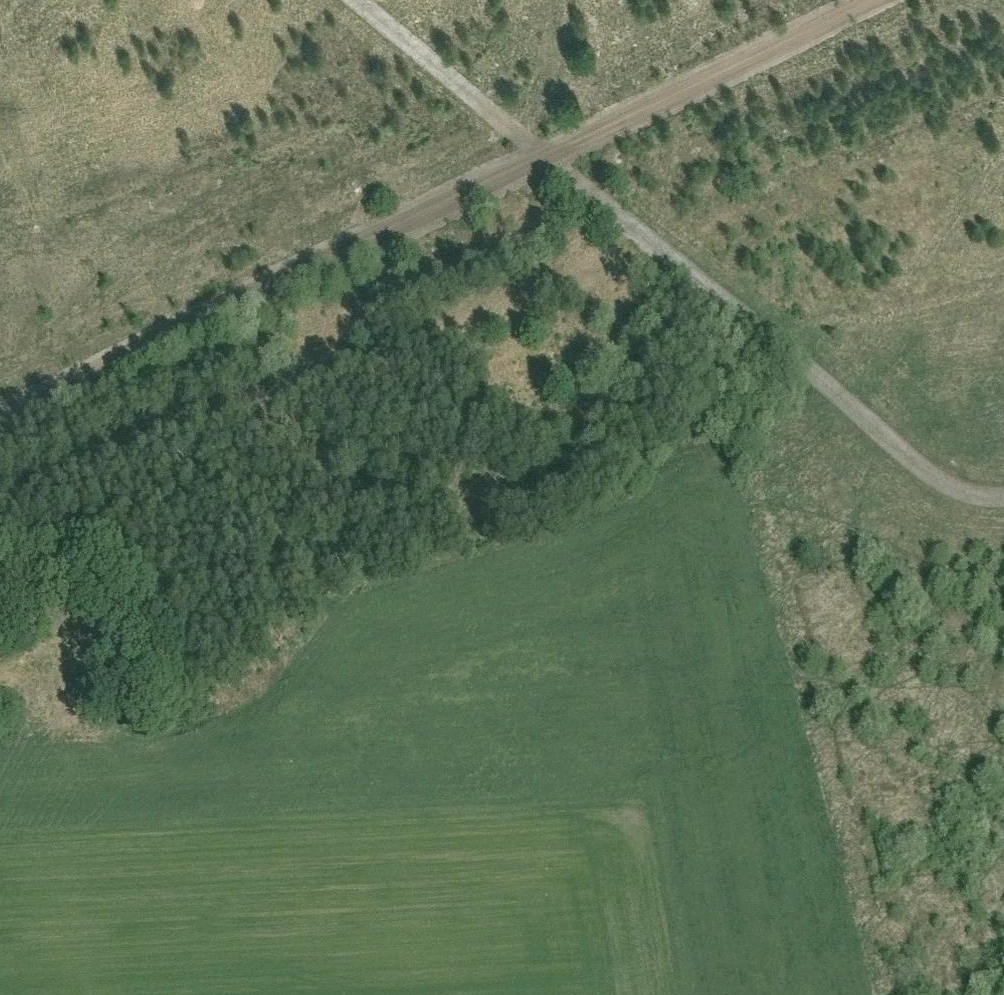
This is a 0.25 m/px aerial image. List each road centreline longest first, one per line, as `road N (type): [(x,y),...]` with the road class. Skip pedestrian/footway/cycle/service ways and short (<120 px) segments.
road 1 (track): [(855,0),(0,423)]

